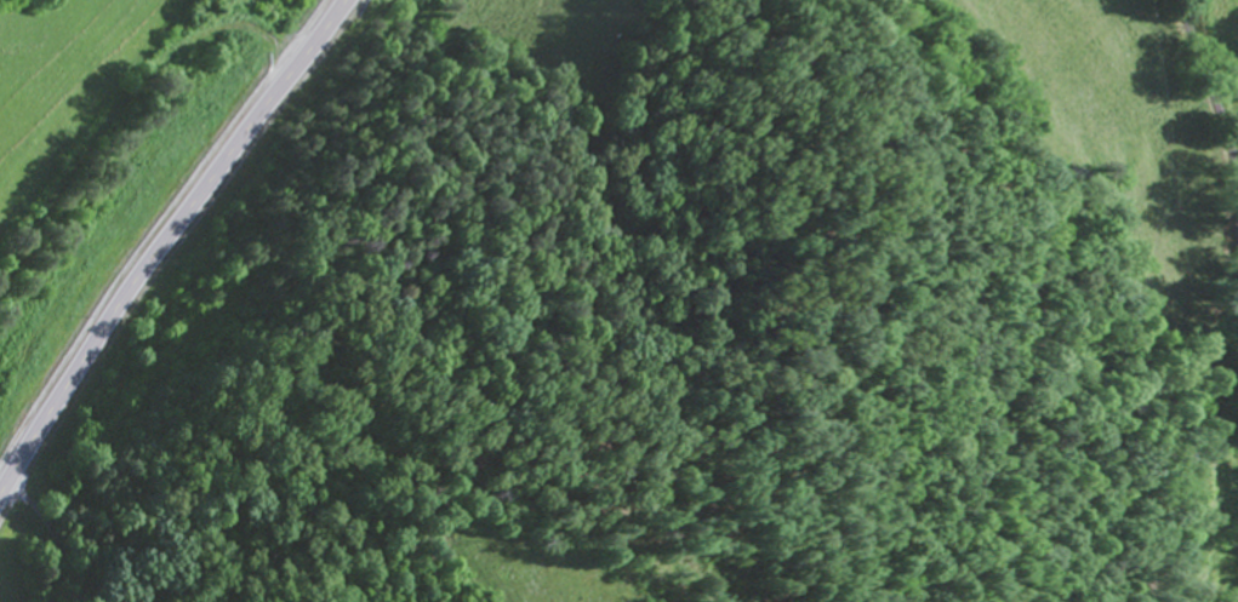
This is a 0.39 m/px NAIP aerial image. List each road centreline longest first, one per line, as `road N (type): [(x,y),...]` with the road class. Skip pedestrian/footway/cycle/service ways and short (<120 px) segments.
road 1 (residential): [(1156,601),(1192,422),(1227,303),(1232,248),(1232,174),(1183,0)]
road 2 (trunk): [(0,491),(344,0)]

